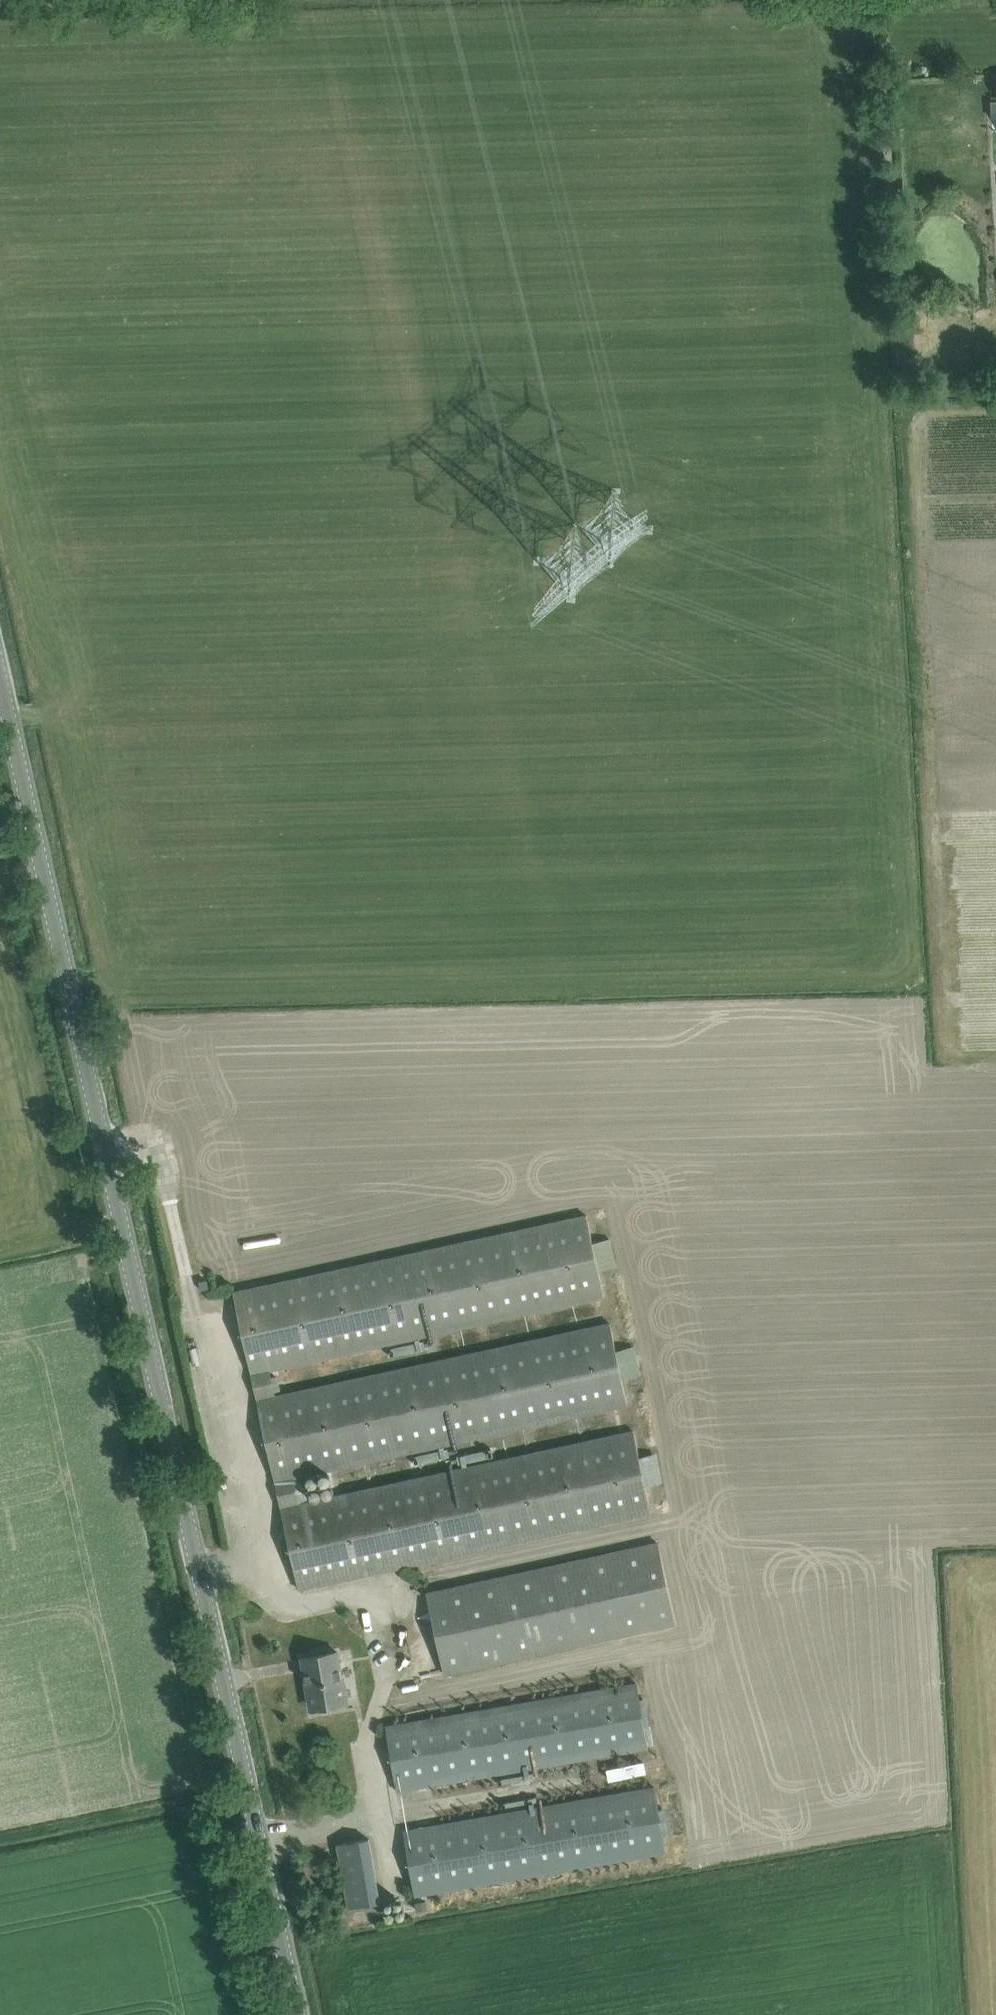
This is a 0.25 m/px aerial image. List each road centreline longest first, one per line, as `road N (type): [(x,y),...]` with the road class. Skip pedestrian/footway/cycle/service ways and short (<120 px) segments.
road 1 (tertiary): [(298,2014),(0,678)]

